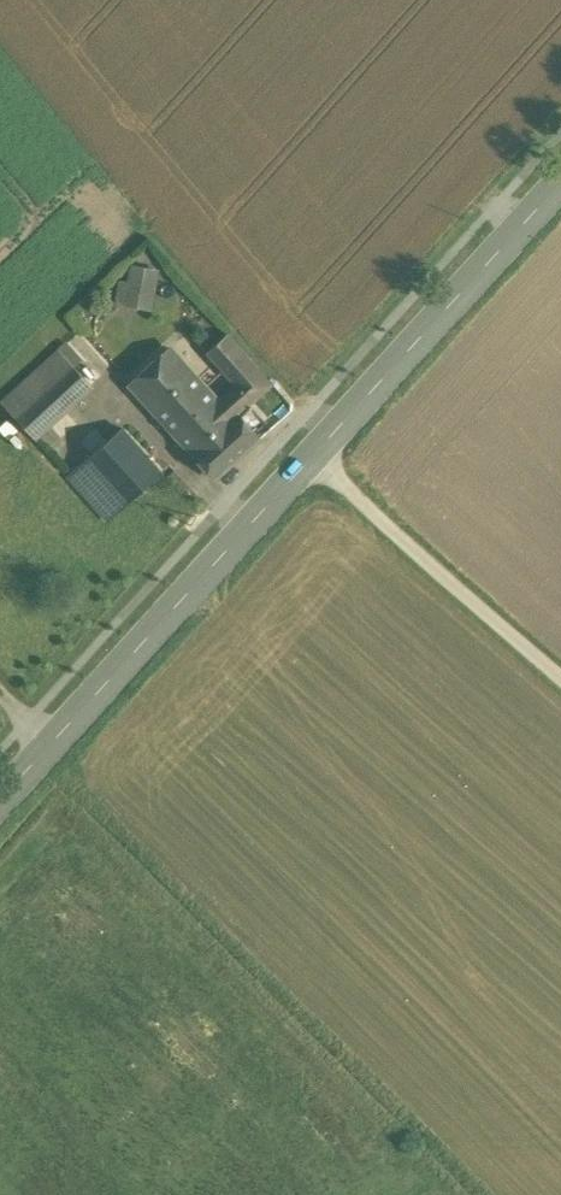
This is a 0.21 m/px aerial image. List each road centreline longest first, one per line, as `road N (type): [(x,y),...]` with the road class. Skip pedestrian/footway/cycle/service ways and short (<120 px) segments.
road 1 (secondary): [(312,458),(0,802)]
road 2 (secondary): [(560,183),(312,458)]
road 3 (unclassified): [(312,458),(560,677)]

